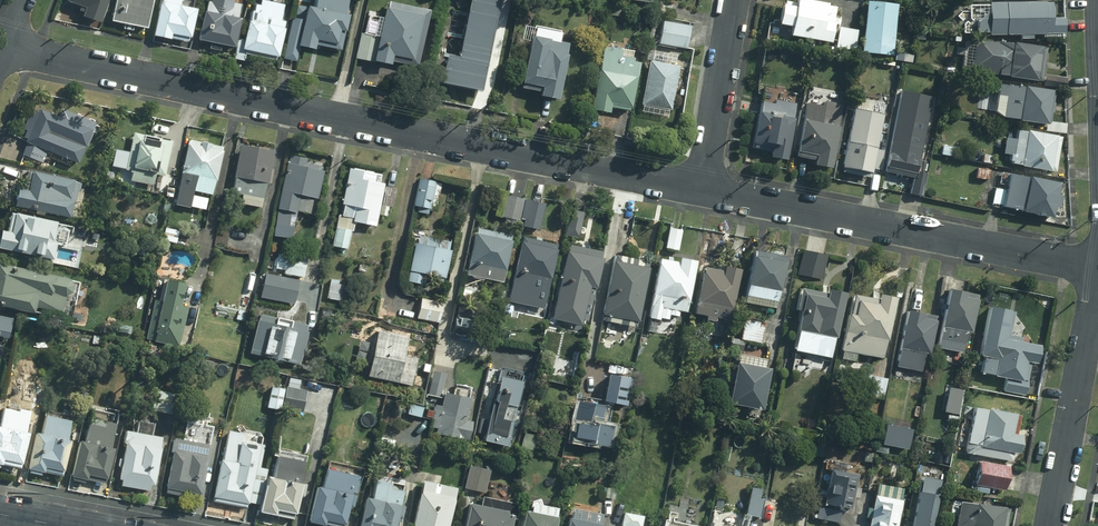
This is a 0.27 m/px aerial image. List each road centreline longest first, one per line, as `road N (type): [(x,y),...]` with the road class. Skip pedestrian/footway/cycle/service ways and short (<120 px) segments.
road 1 (residential): [(2,46),(702,188)]
road 2 (residential): [(702,188),(1097,268)]
road 3 (residential): [(1097,275),(1050,525)]
road 4 (residential): [(702,188),(729,0)]

